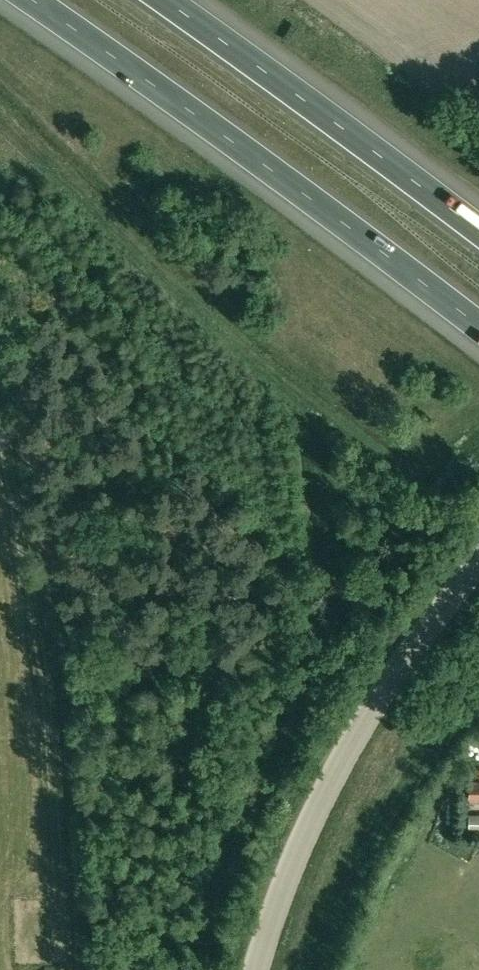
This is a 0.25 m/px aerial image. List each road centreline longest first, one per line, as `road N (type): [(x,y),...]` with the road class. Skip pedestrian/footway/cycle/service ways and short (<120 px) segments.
road 1 (motorway): [(31,0),(478,328)]
road 2 (track): [(0,448),(56,736),(63,927)]
road 3 (unclassified): [(257,969),(343,762),(389,685),(478,566)]
road 4 (motorway): [(478,232),(161,0)]

